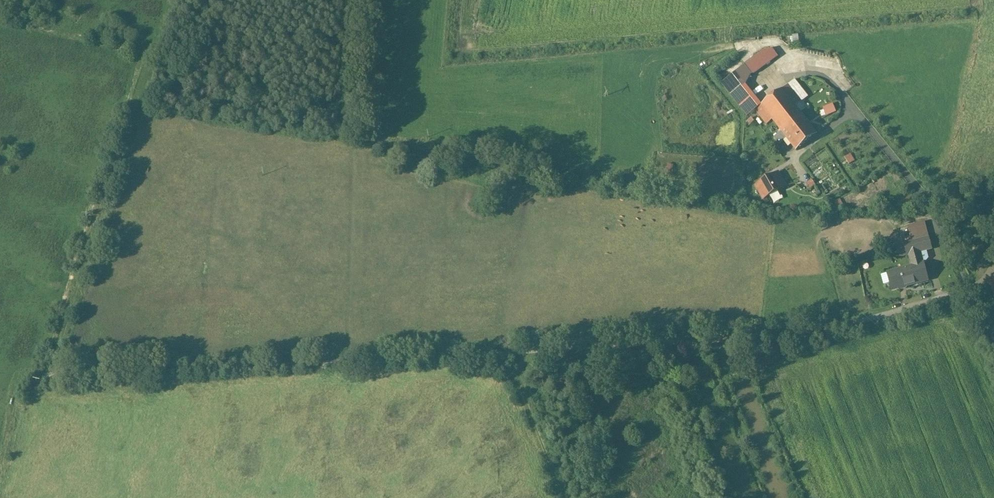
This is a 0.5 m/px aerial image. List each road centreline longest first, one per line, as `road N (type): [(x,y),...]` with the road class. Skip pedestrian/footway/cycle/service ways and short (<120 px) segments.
road 1 (unclassified): [(969,290),(781,337),(24,376)]
road 2 (track): [(45,377),(138,104)]
road 3 (unclassified): [(969,290),(921,193),(842,93)]
road 4 (track): [(480,356),(520,390),(563,497)]

